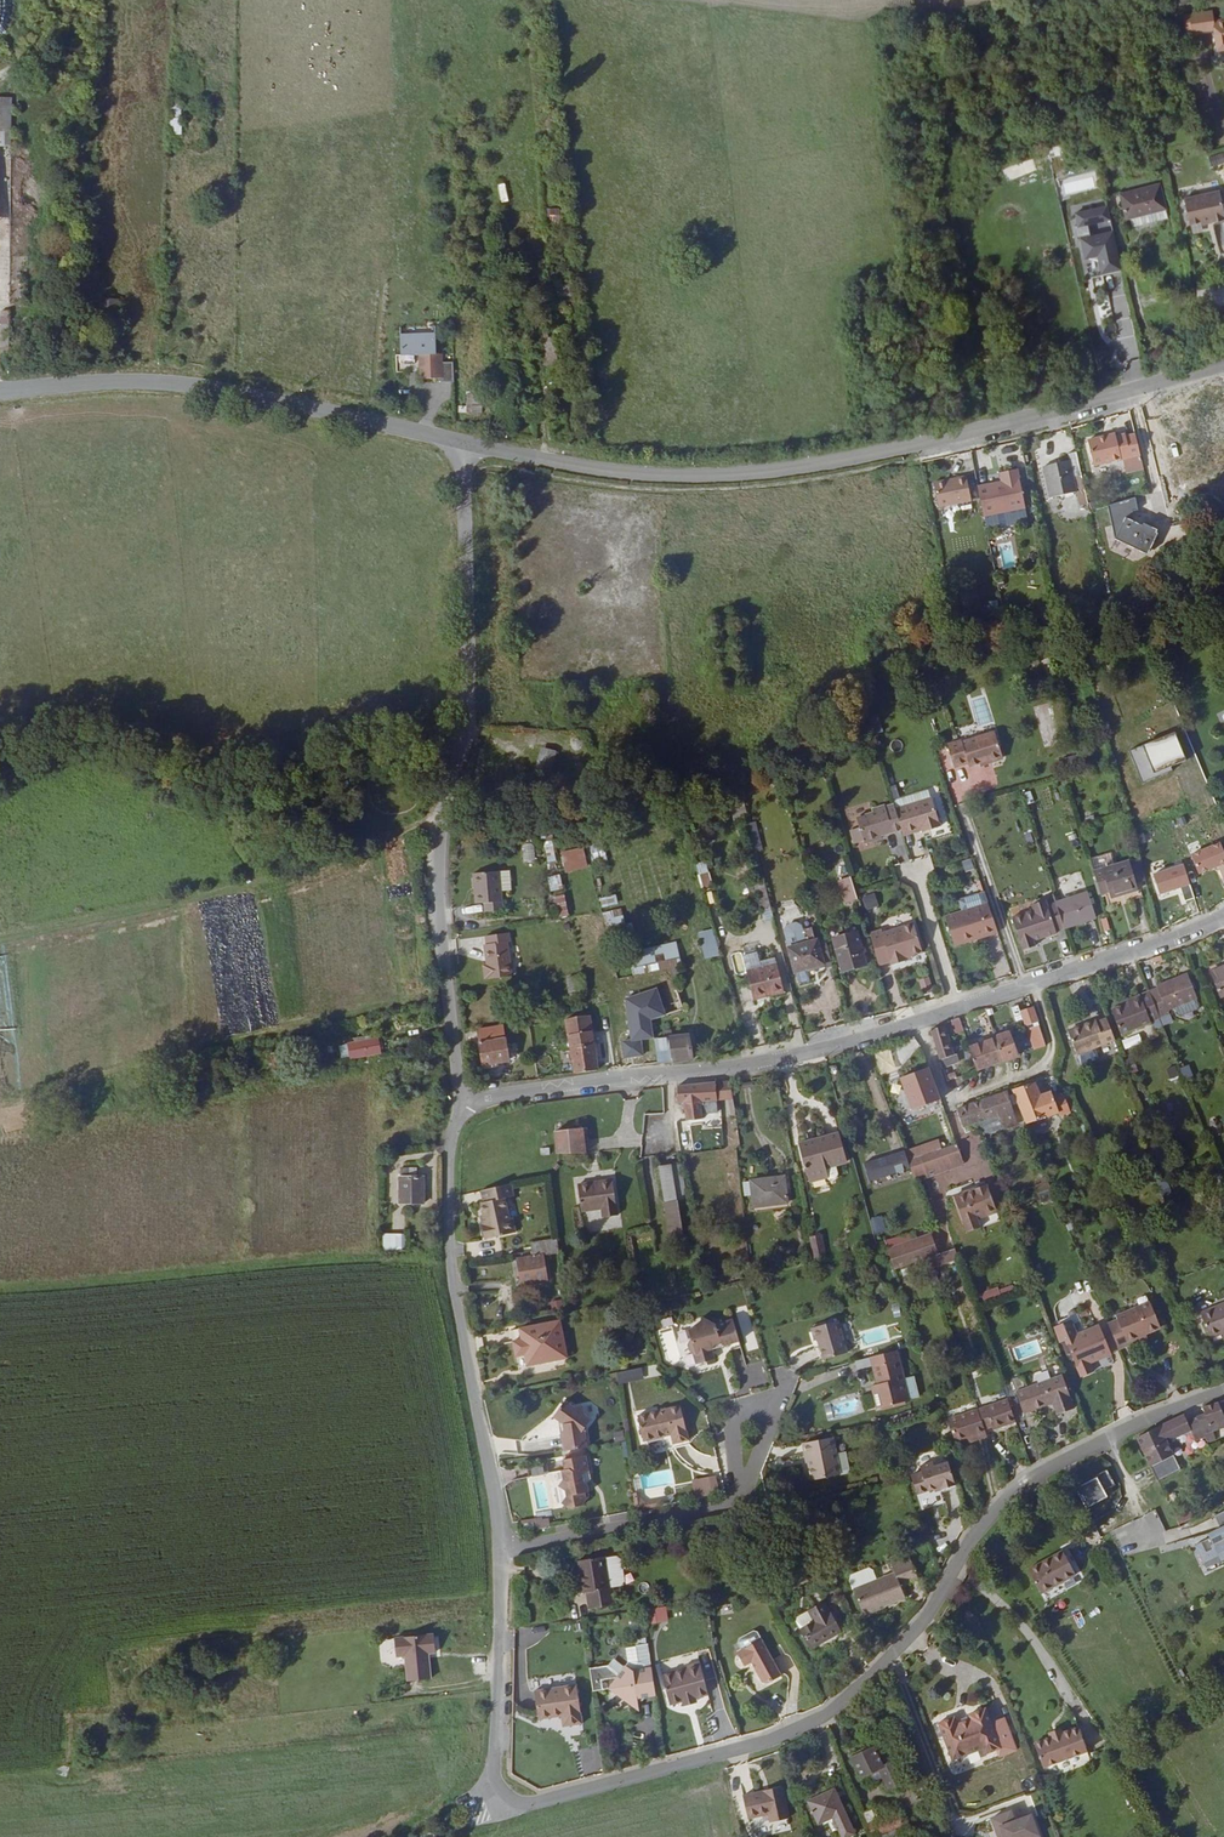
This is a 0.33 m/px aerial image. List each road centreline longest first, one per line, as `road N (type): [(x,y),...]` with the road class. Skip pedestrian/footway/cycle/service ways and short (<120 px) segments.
road 1 (unclassified): [(507,1796),(571,1794),(752,1744),(818,1715),(907,1639),(1008,1492),(1105,1435),(1223,1391)]
road 2 (tertiary): [(1223,365),(893,449),(727,476),(600,471),(463,446)]
road 3 (unclassified): [(478,1098),(788,1054),(1142,950),(1223,913)]
road 4 (unclassified): [(478,1098),(463,1088),(458,1062),(434,834),(465,720),(463,446)]
road 5 (tertiary): [(463,446),(202,387),(141,382),(0,391)]
road 6 (unclassified): [(500,1550),(452,1248),(452,1130),(478,1098)]
road 7 (residential): [(500,1550),(705,1510),(737,1486)]
road 8 (unclassified): [(507,1796),(496,1767),(500,1550)]
road 9 (track): [(949,1102),(1036,1071),(1049,1057),(1052,1041),(1032,982)]
road 10 (track): [(963,810),(1024,985)]
road 11 (track): [(919,1019),(974,1176)]
road 12 (track): [(917,880),(958,1006)]
road 13 (residential): [(737,1486),(752,1467),(764,1412),(734,1411),(726,1431)]

